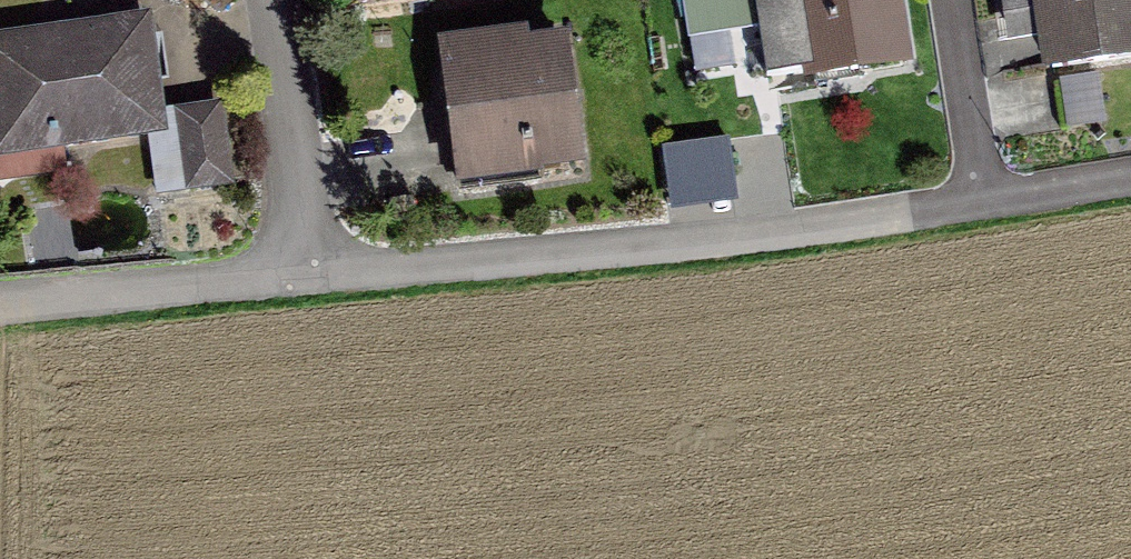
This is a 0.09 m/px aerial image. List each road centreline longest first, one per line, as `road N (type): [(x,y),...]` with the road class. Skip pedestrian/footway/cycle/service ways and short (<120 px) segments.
road 1 (residential): [(302,276),(693,248),(977,203)]
road 2 (residential): [(0,306),(302,276)]
road 3 (residential): [(265,0),(302,276)]
road 4 (residential): [(945,0),(977,203)]
road 5 (residential): [(977,203),(1130,178)]

